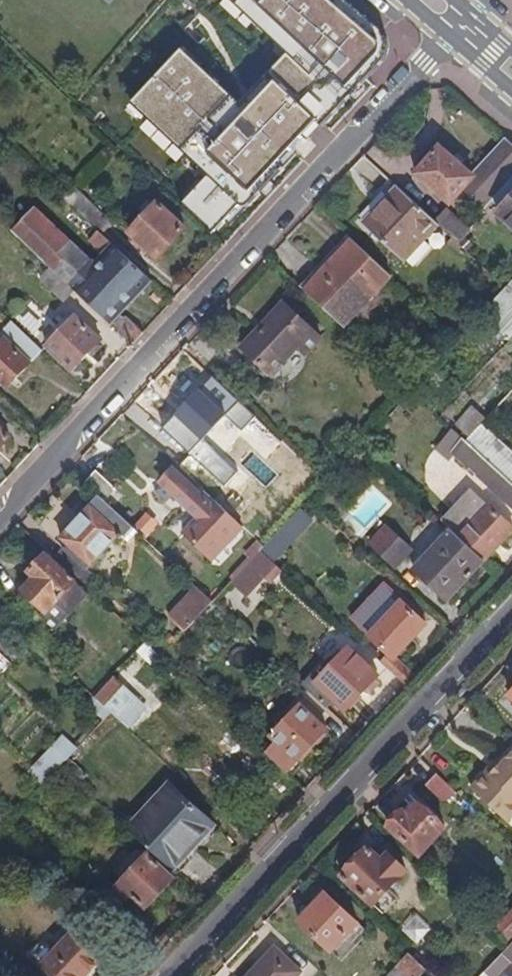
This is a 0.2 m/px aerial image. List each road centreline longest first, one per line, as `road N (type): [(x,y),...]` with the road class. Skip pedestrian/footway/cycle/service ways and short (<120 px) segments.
road 1 (residential): [(458,25),(0,515)]
road 2 (residential): [(168,975),(511,607)]

